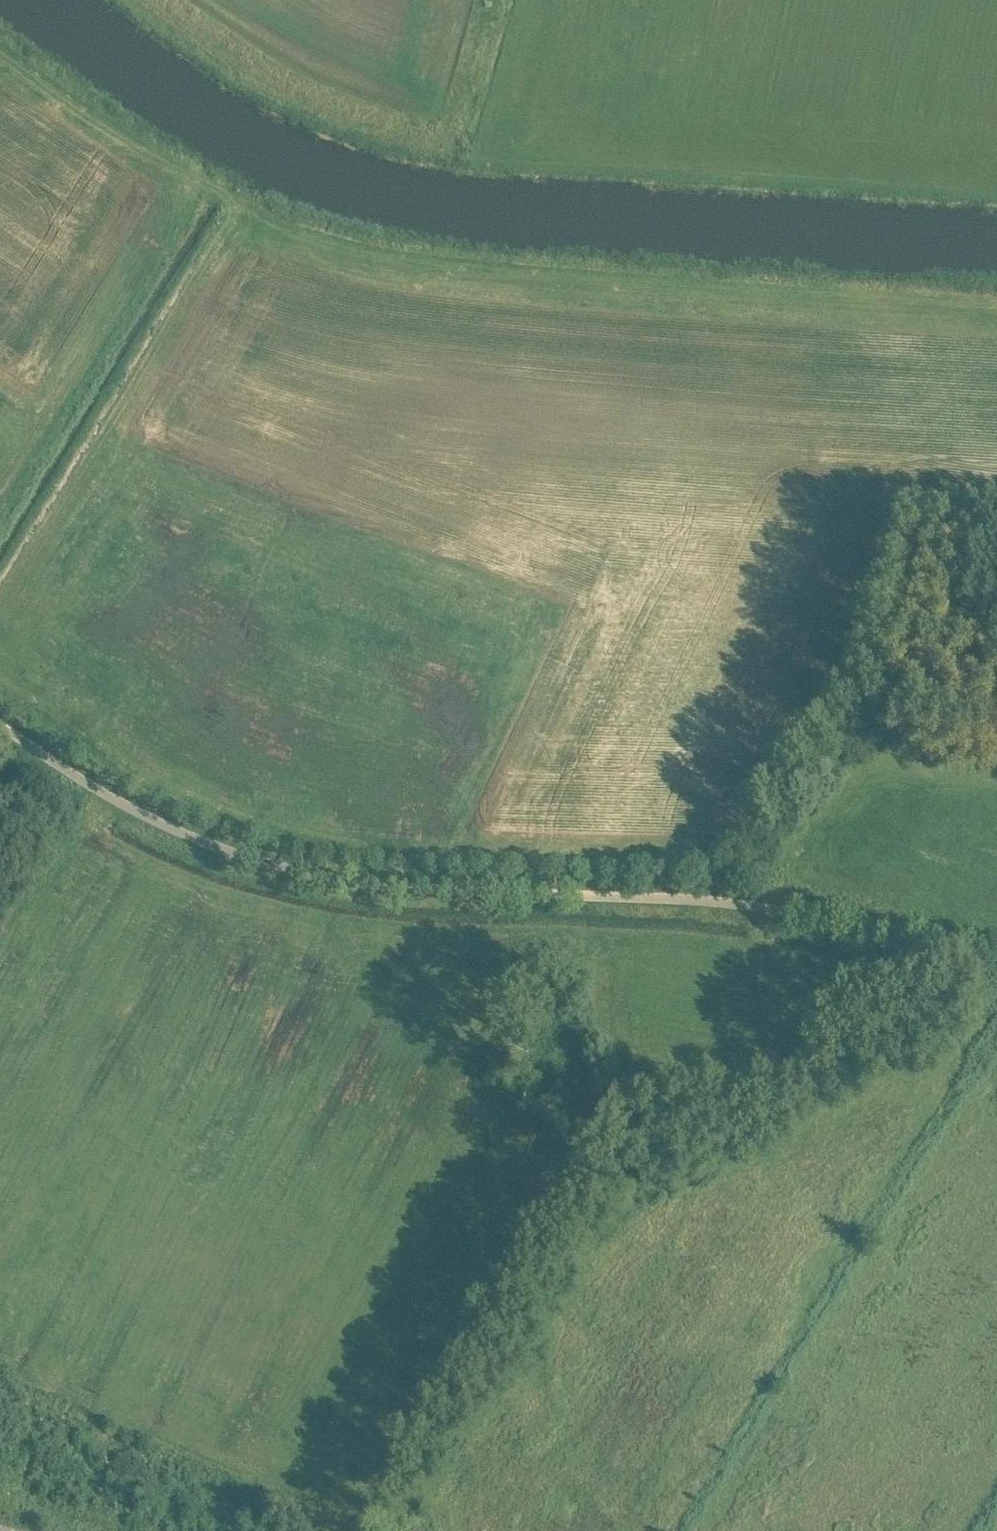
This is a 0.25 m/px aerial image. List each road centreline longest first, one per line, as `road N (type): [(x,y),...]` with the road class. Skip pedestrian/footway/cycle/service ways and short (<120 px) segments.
road 1 (track): [(996,984),(880,936),(800,914),(659,897),(384,885),(305,871),(160,823),(0,728)]

